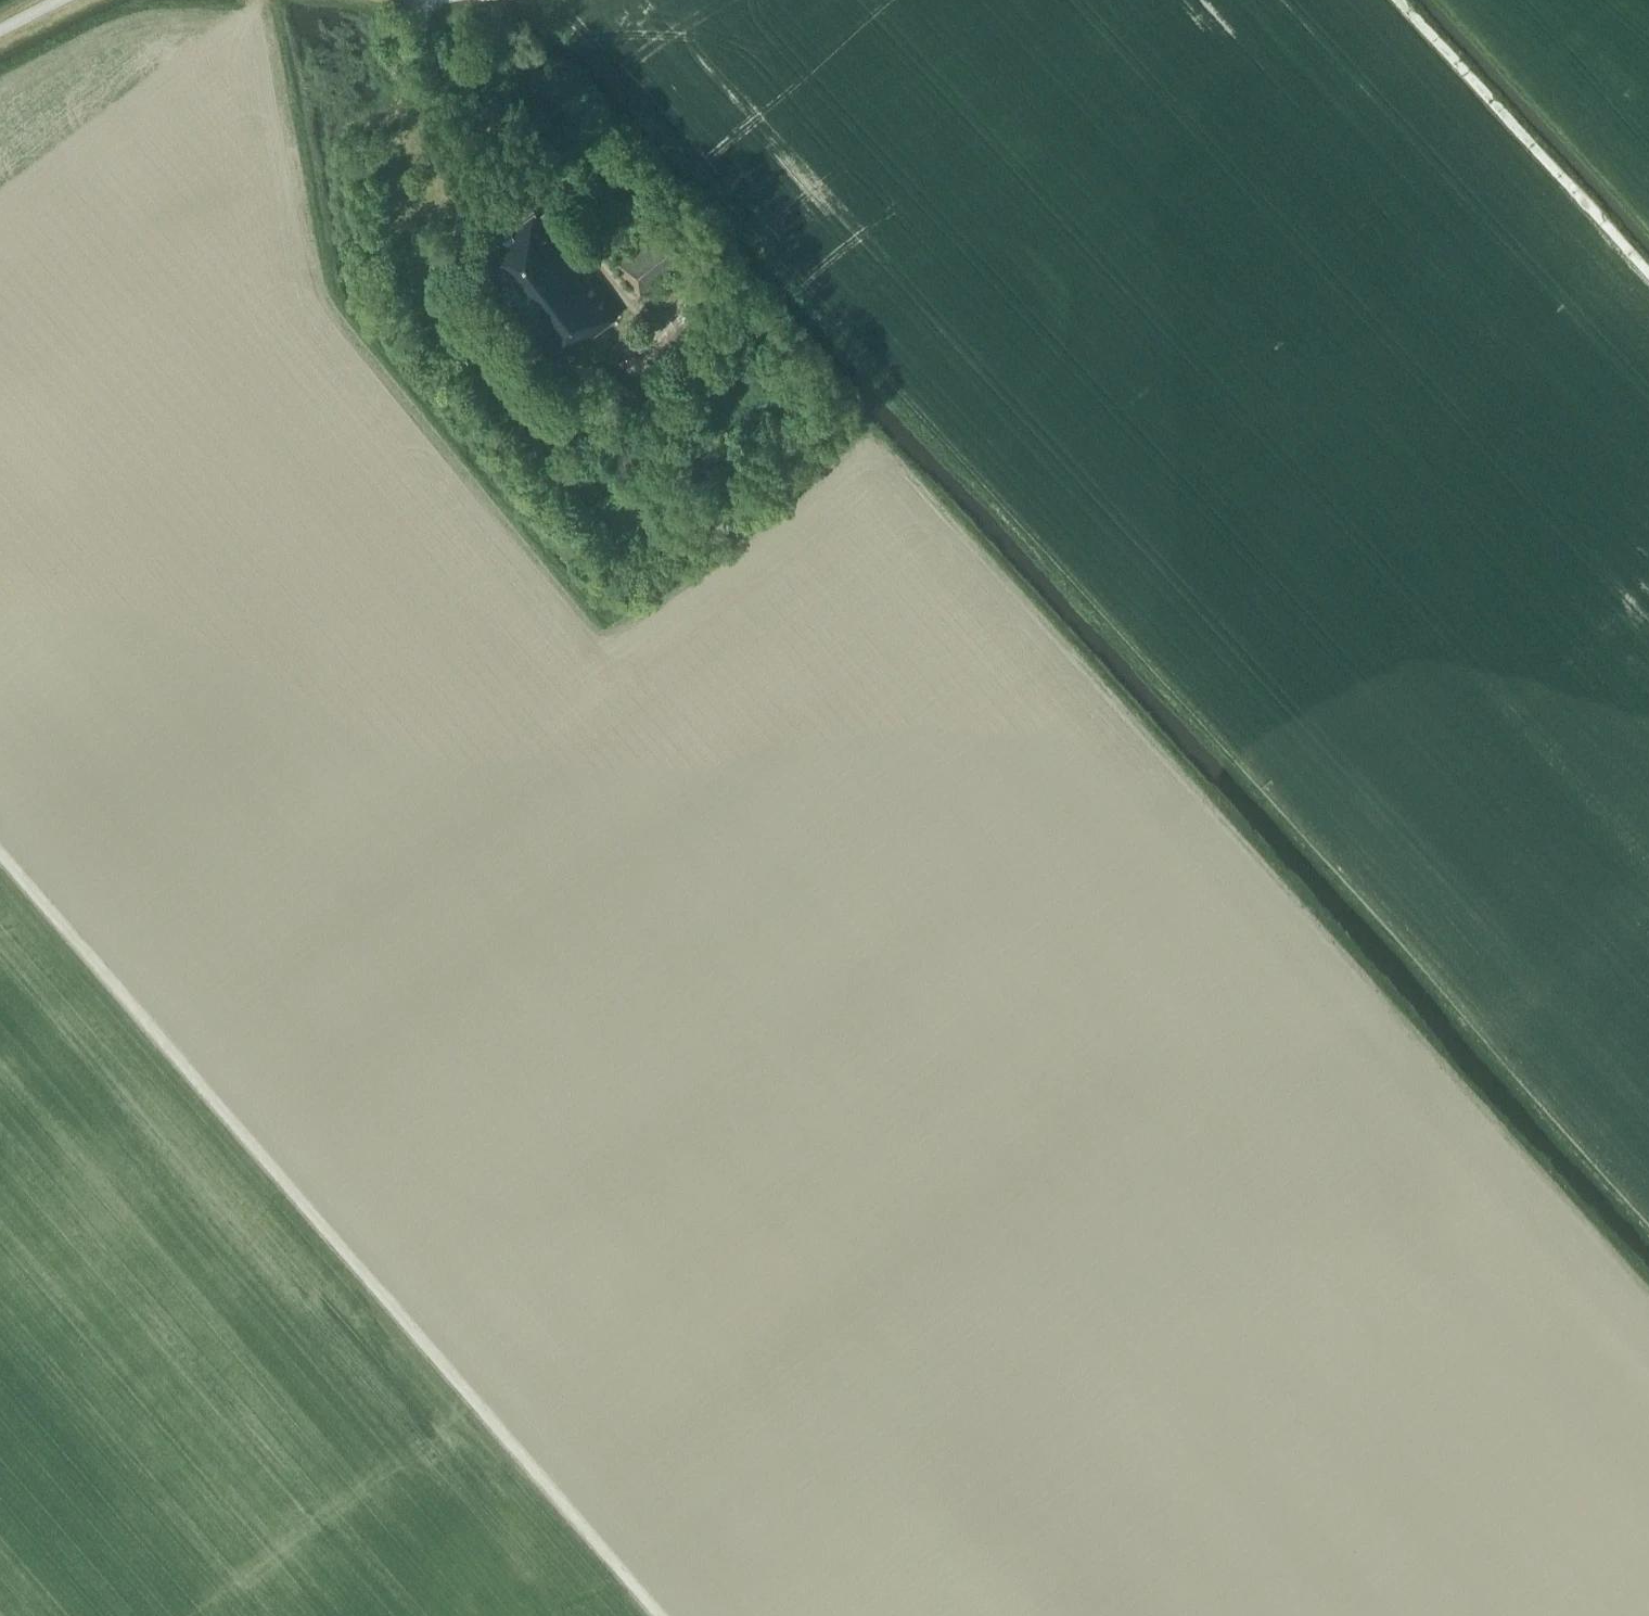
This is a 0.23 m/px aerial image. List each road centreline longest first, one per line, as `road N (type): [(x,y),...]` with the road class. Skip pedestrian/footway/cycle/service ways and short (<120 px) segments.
road 1 (track): [(0,853),(660,1615)]
road 2 (track): [(1396,0),(1648,275)]

